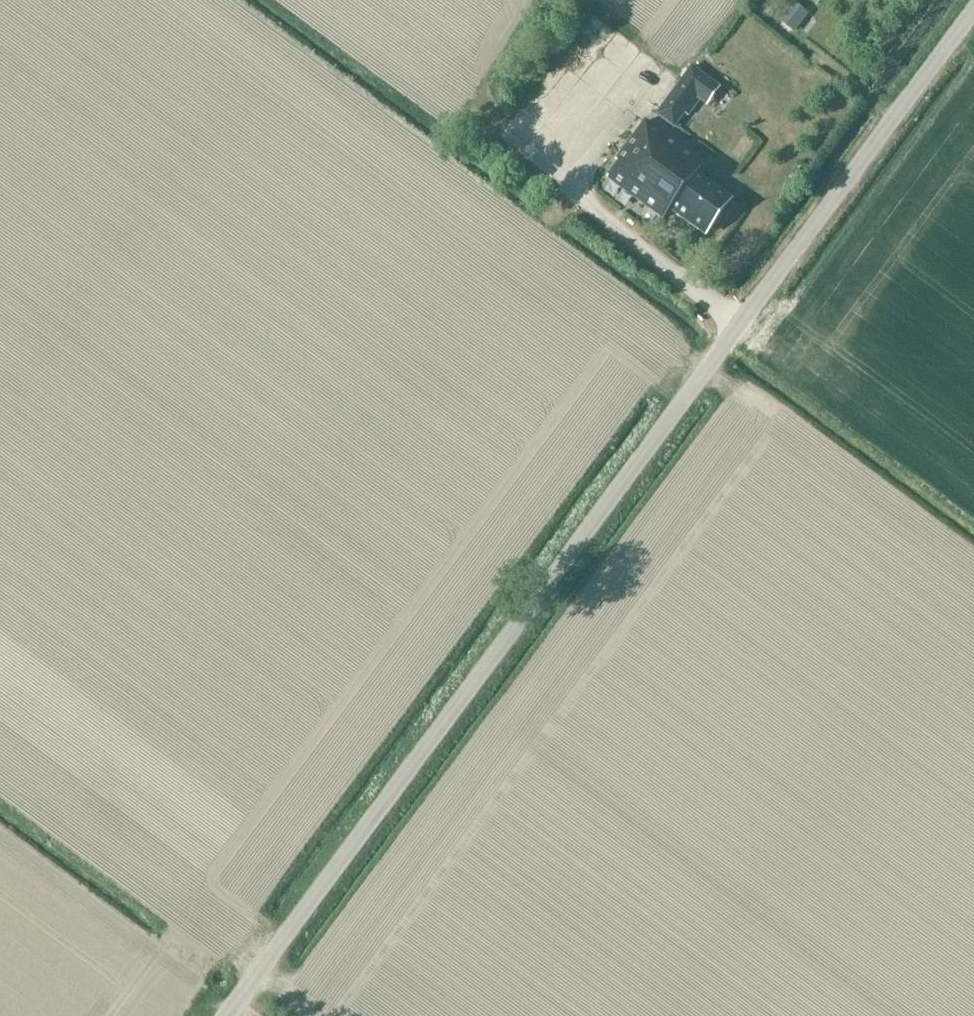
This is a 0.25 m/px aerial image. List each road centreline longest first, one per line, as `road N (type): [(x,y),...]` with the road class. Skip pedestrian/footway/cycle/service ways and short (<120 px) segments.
road 1 (unclassified): [(227,1015),(973,13)]

